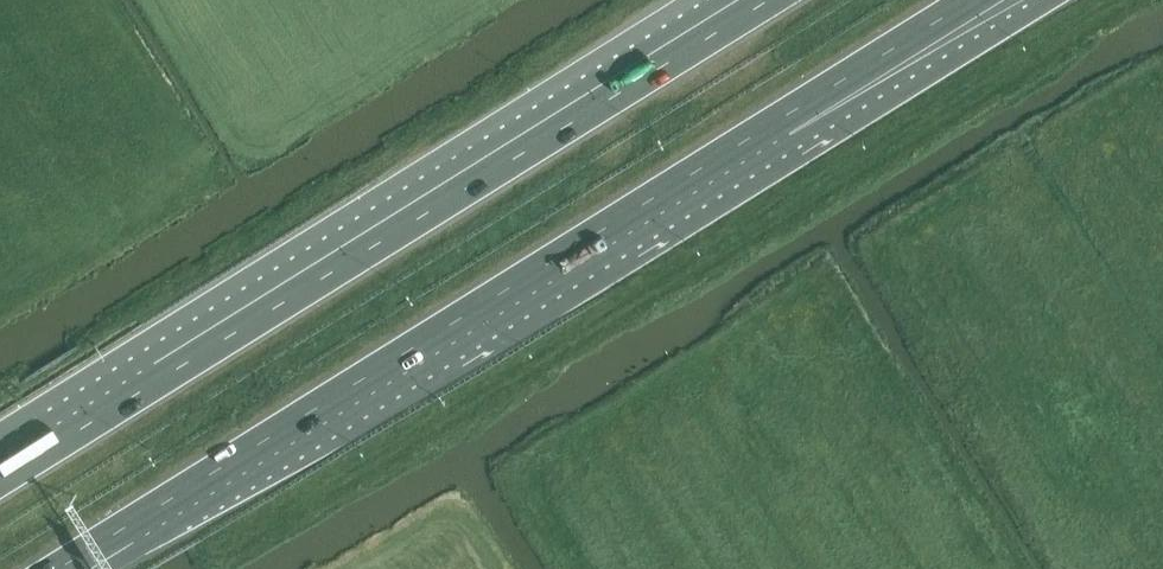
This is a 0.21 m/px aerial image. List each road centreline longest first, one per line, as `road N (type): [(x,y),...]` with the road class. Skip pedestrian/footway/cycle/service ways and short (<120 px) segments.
road 1 (motorway): [(77,568),(988,0)]
road 2 (motorway): [(722,27),(0,478)]

